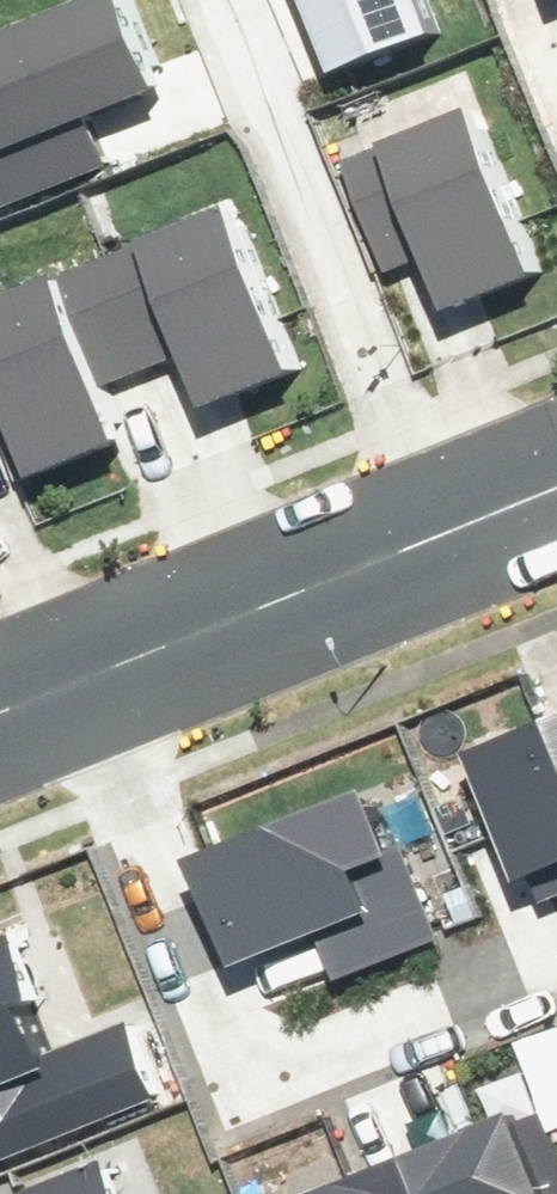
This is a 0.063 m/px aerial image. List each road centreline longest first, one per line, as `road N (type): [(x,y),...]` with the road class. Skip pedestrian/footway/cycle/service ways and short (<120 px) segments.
road 1 (residential): [(75,665),(218,1005),(249,1041),(275,1045),(300,1037),(556,934)]
road 2 (residential): [(421,529),(215,0)]
road 3 (tertiary): [(75,665),(421,529)]
road 4 (tertiary): [(421,529),(556,473)]

